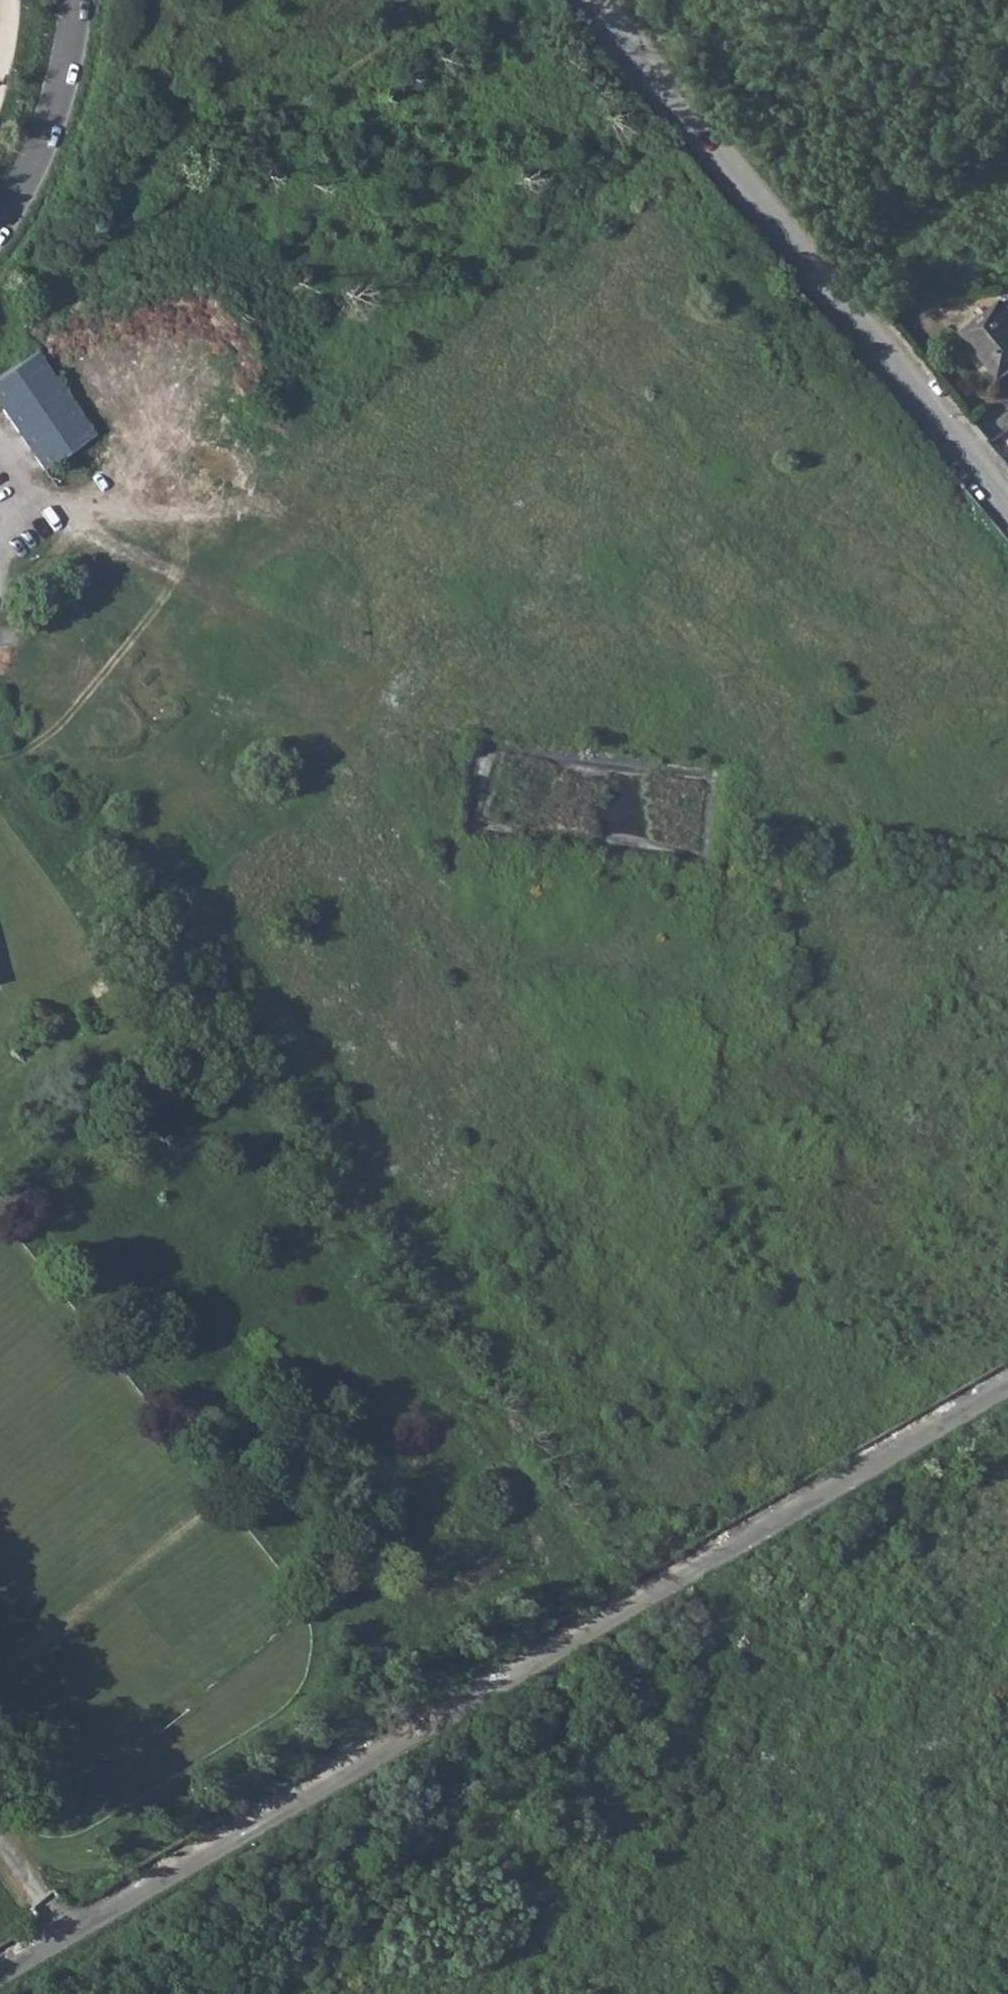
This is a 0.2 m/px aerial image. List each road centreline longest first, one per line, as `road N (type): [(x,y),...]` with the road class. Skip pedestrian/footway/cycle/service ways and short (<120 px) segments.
road 1 (residential): [(1007,1387),(0,1972)]
road 2 (residential): [(596,0),(1007,508)]
road 3 (tertiary): [(76,0),(48,128),(0,218)]

